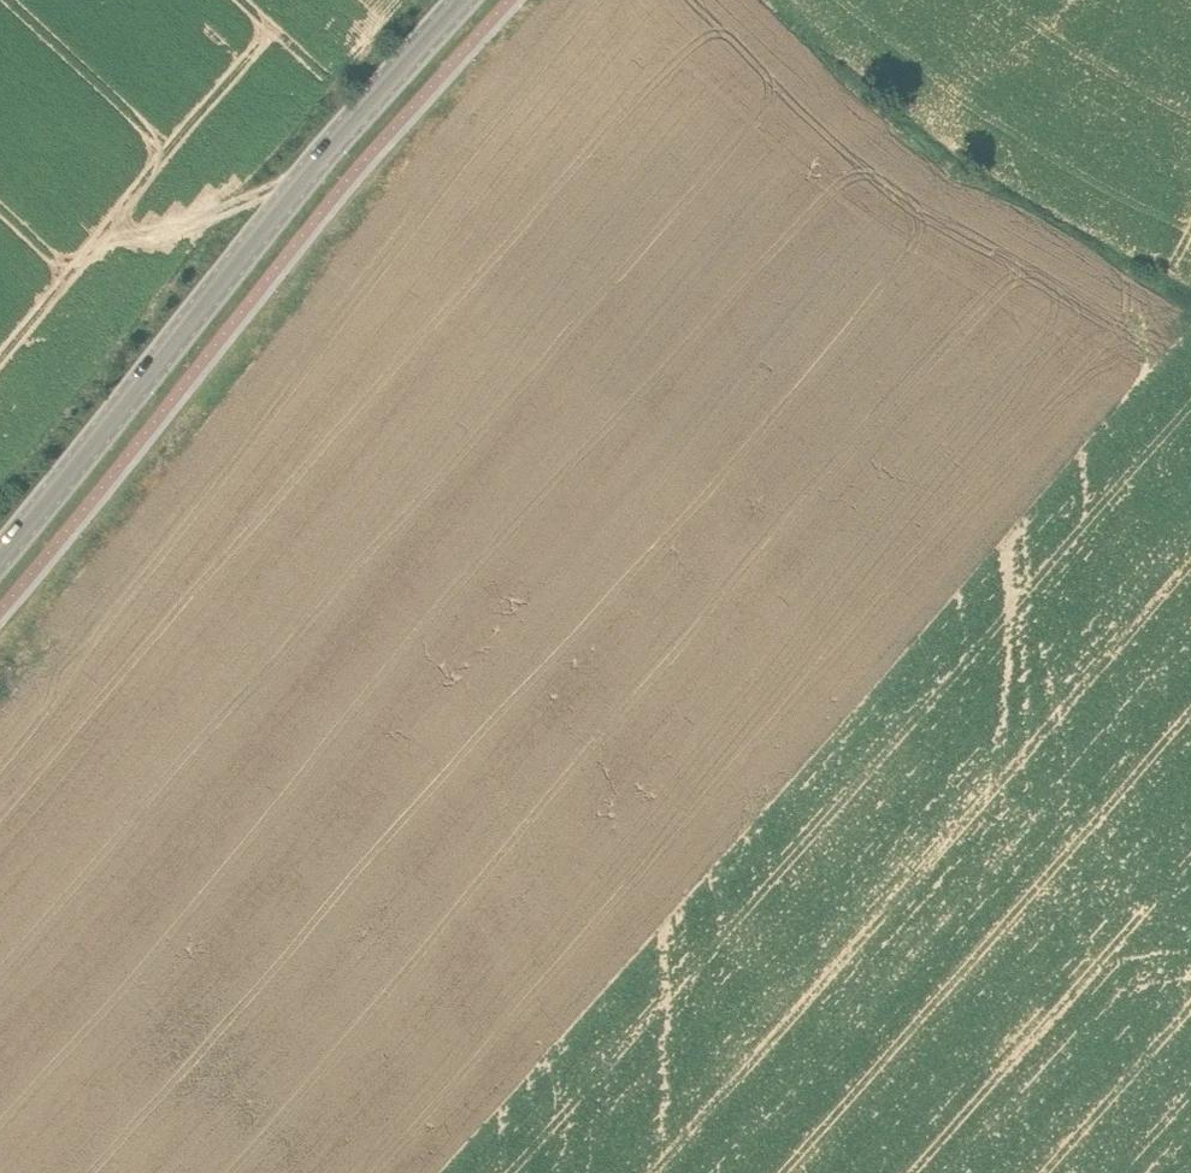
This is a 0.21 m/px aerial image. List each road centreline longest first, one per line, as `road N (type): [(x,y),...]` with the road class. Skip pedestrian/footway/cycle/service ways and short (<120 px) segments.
road 1 (tertiary): [(0,557),(462,0)]

